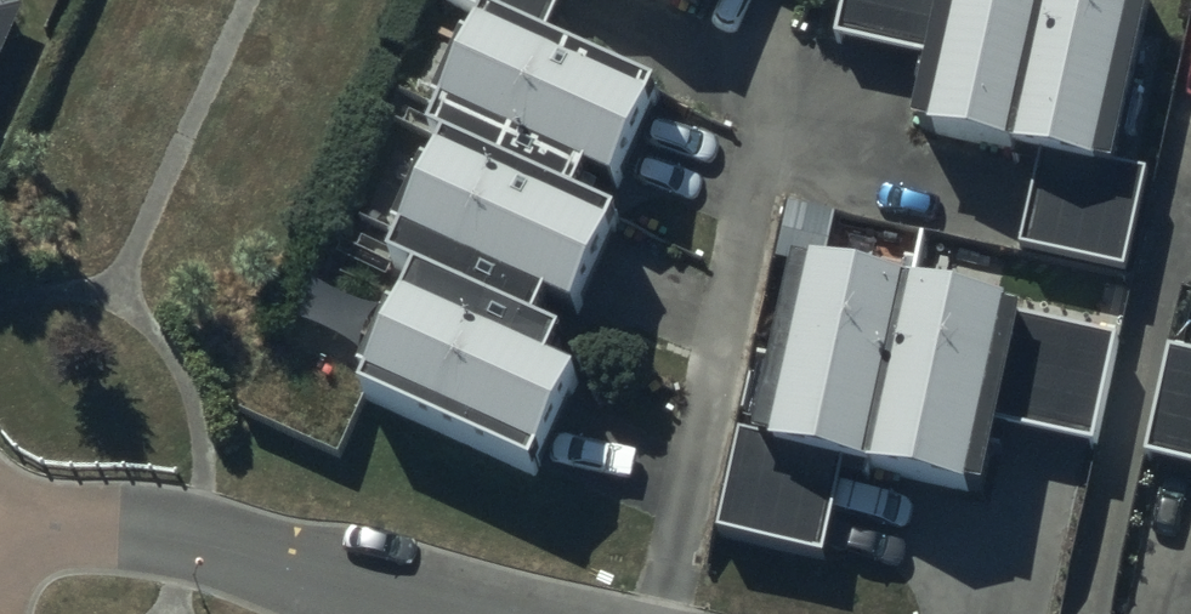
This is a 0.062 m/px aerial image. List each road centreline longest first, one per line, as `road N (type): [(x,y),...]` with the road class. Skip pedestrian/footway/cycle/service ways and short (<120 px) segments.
road 1 (residential): [(660,613),(782,70)]
road 2 (residential): [(0,526),(124,523),(464,613)]

